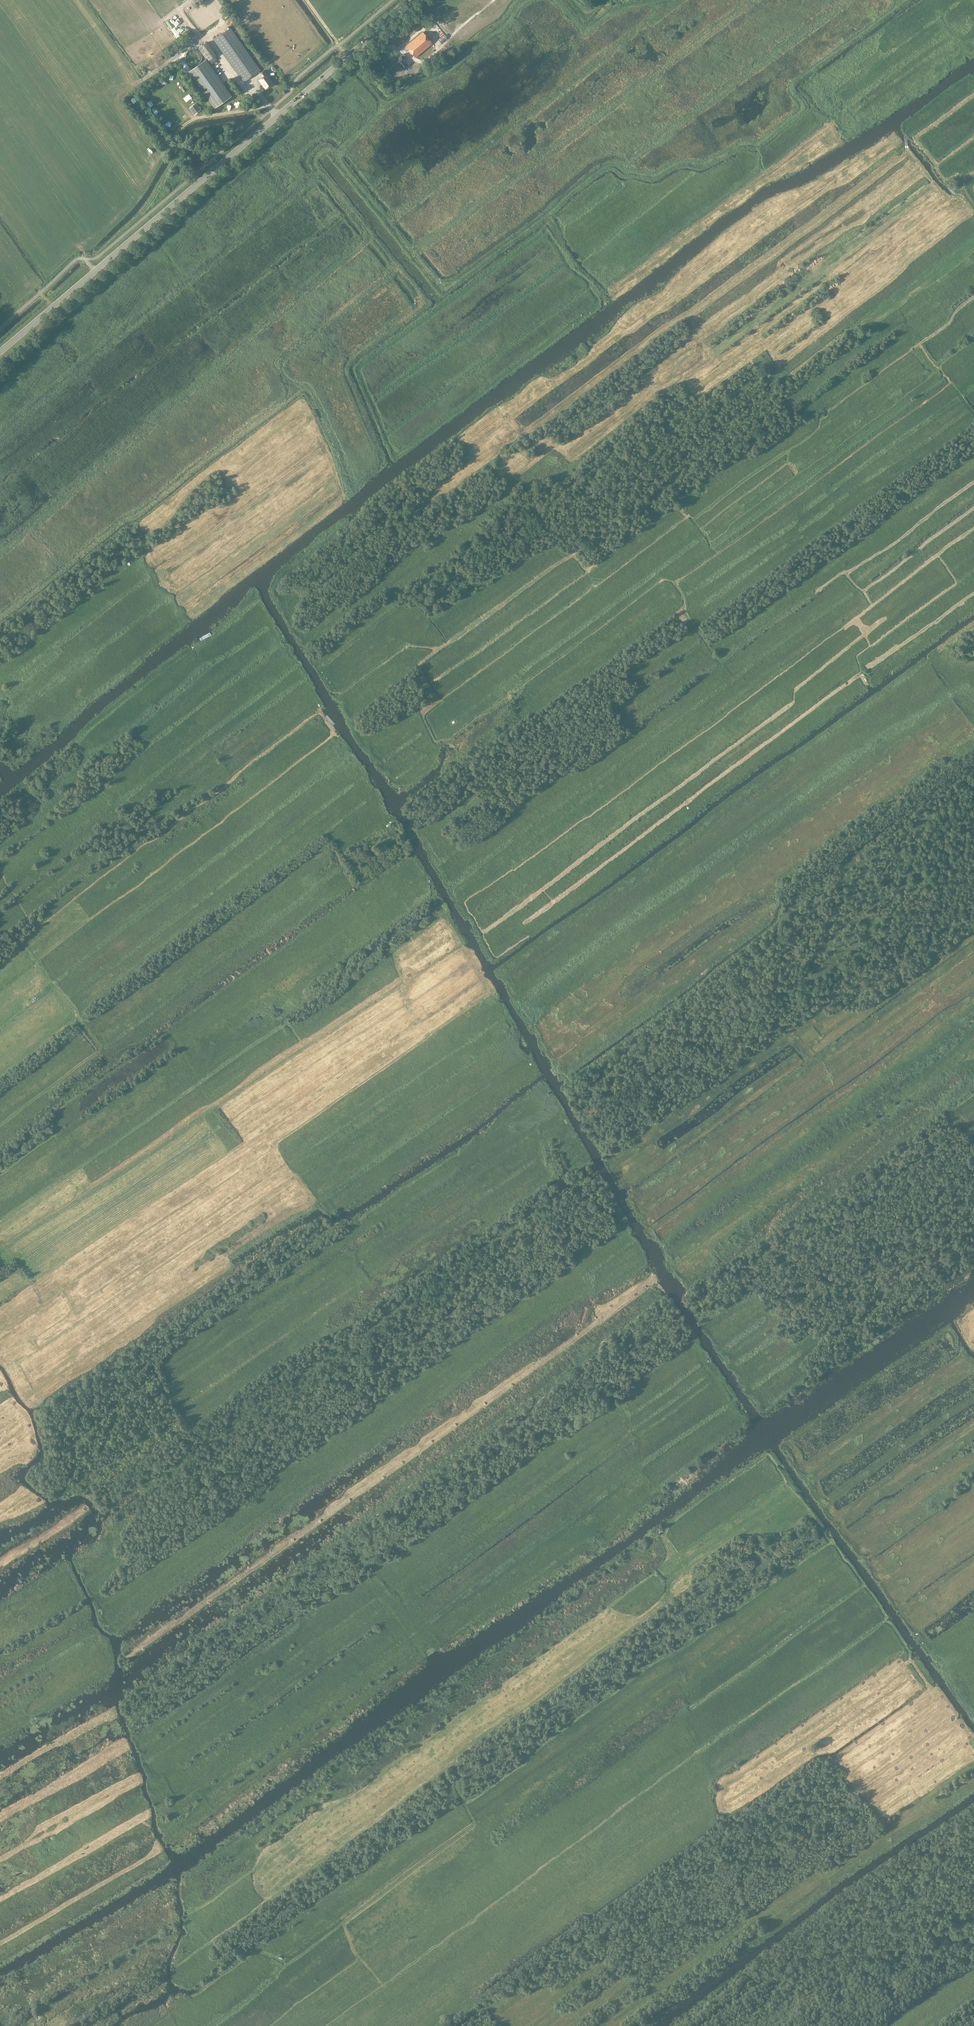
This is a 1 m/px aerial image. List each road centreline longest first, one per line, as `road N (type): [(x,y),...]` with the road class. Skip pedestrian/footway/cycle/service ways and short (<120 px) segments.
road 1 (secondary): [(0,352),(414,0)]

